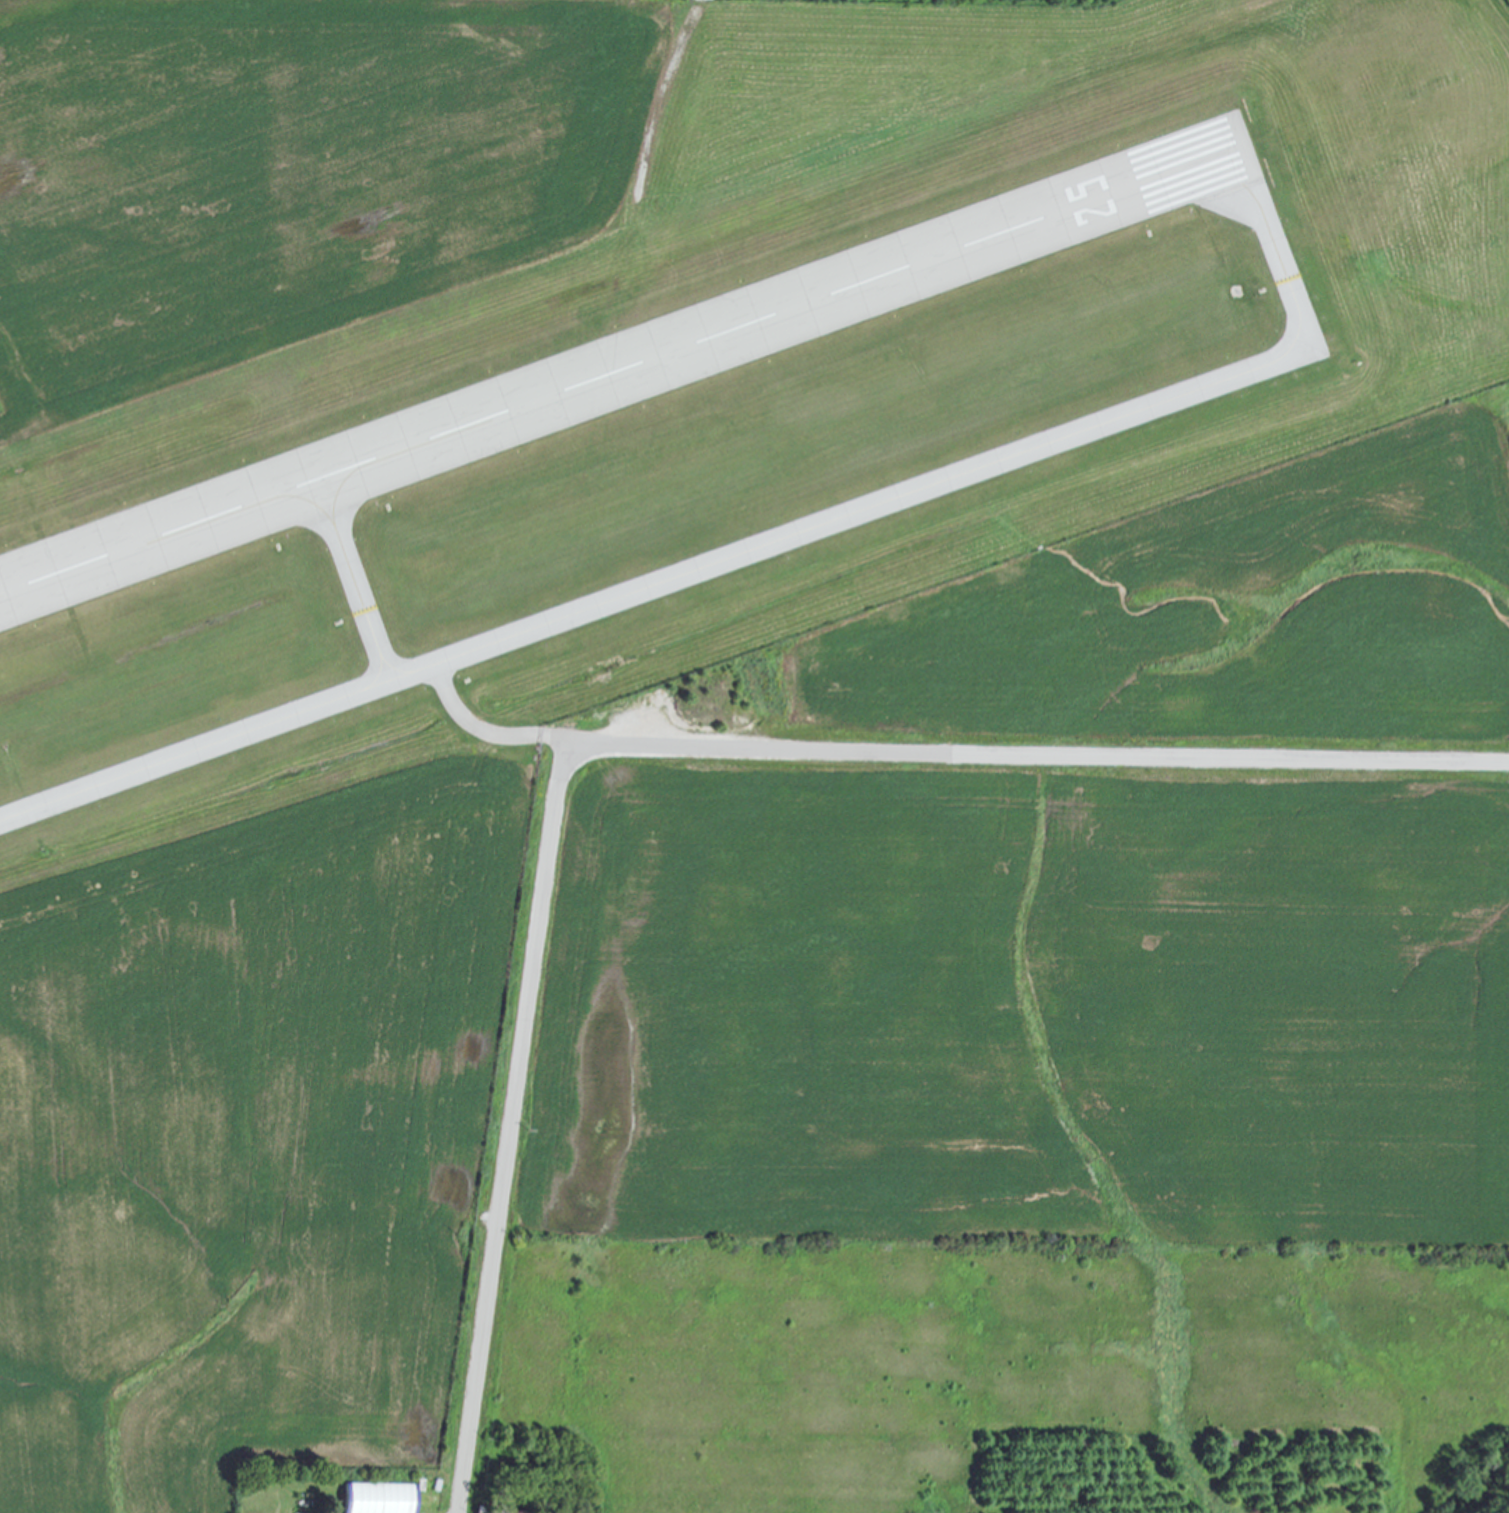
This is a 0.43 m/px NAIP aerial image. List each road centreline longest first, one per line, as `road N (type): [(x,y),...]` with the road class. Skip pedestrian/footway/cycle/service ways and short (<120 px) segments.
road 1 (residential): [(459,1512),(564,761),(591,746),(636,746),(1508,762)]

